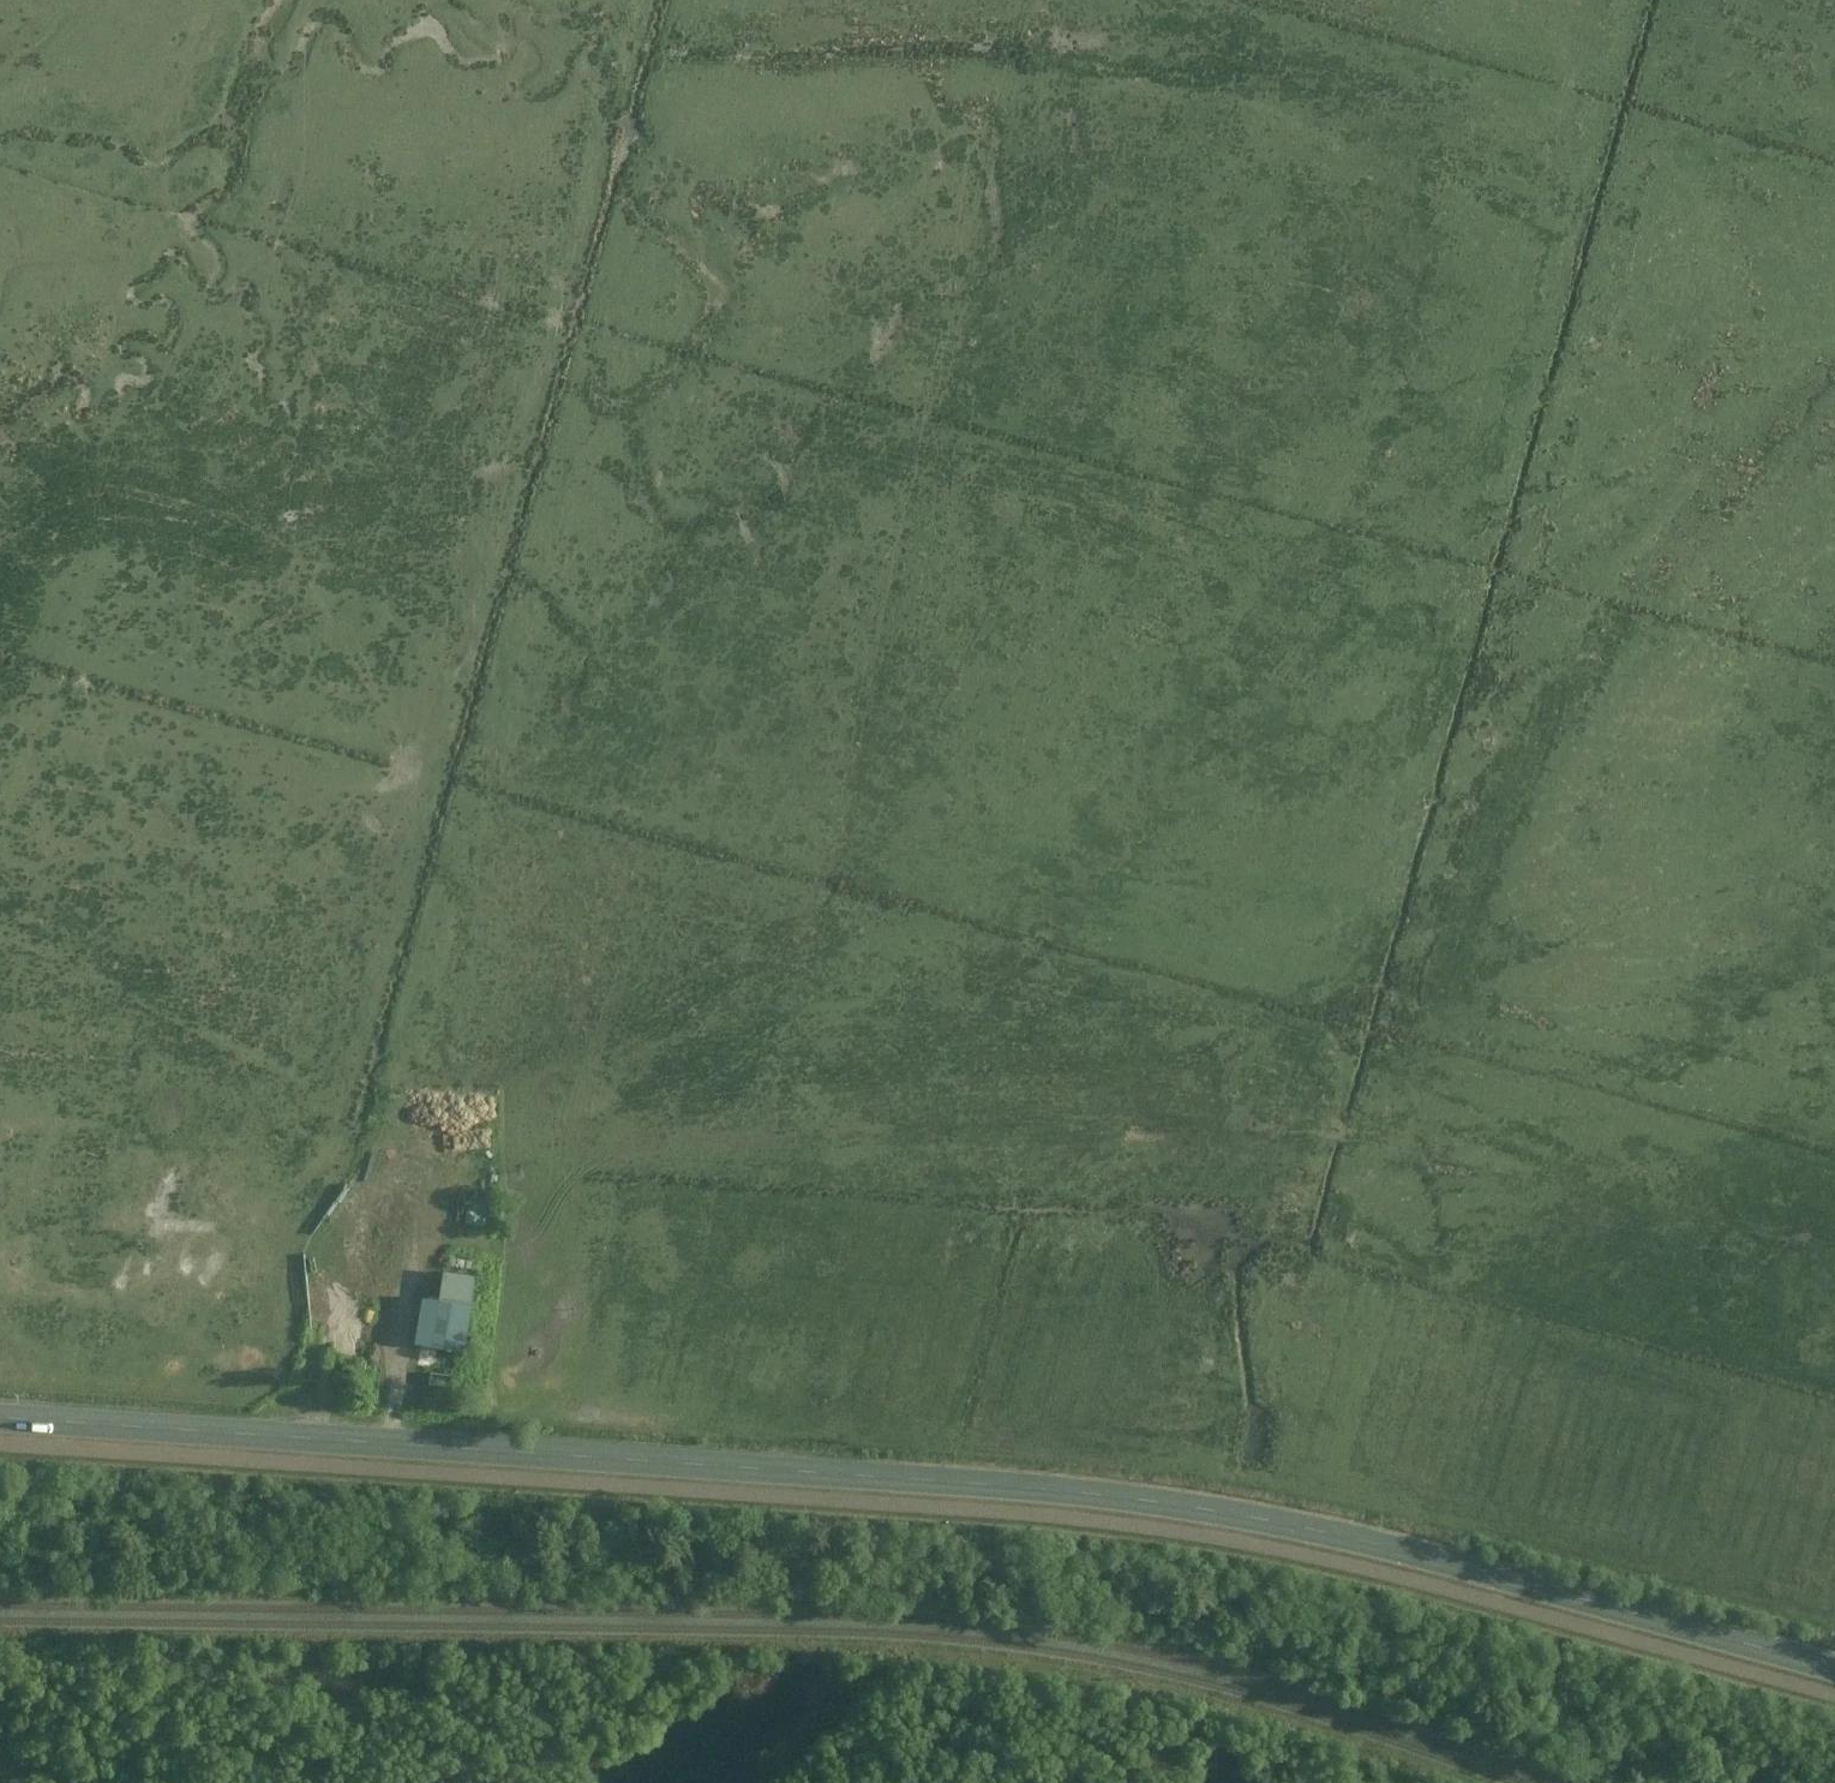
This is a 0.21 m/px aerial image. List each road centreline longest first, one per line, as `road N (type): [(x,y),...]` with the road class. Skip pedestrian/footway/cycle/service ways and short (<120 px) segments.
road 1 (tertiary): [(1834,1666),(1361,1540),(1098,1493),(0,1417)]

